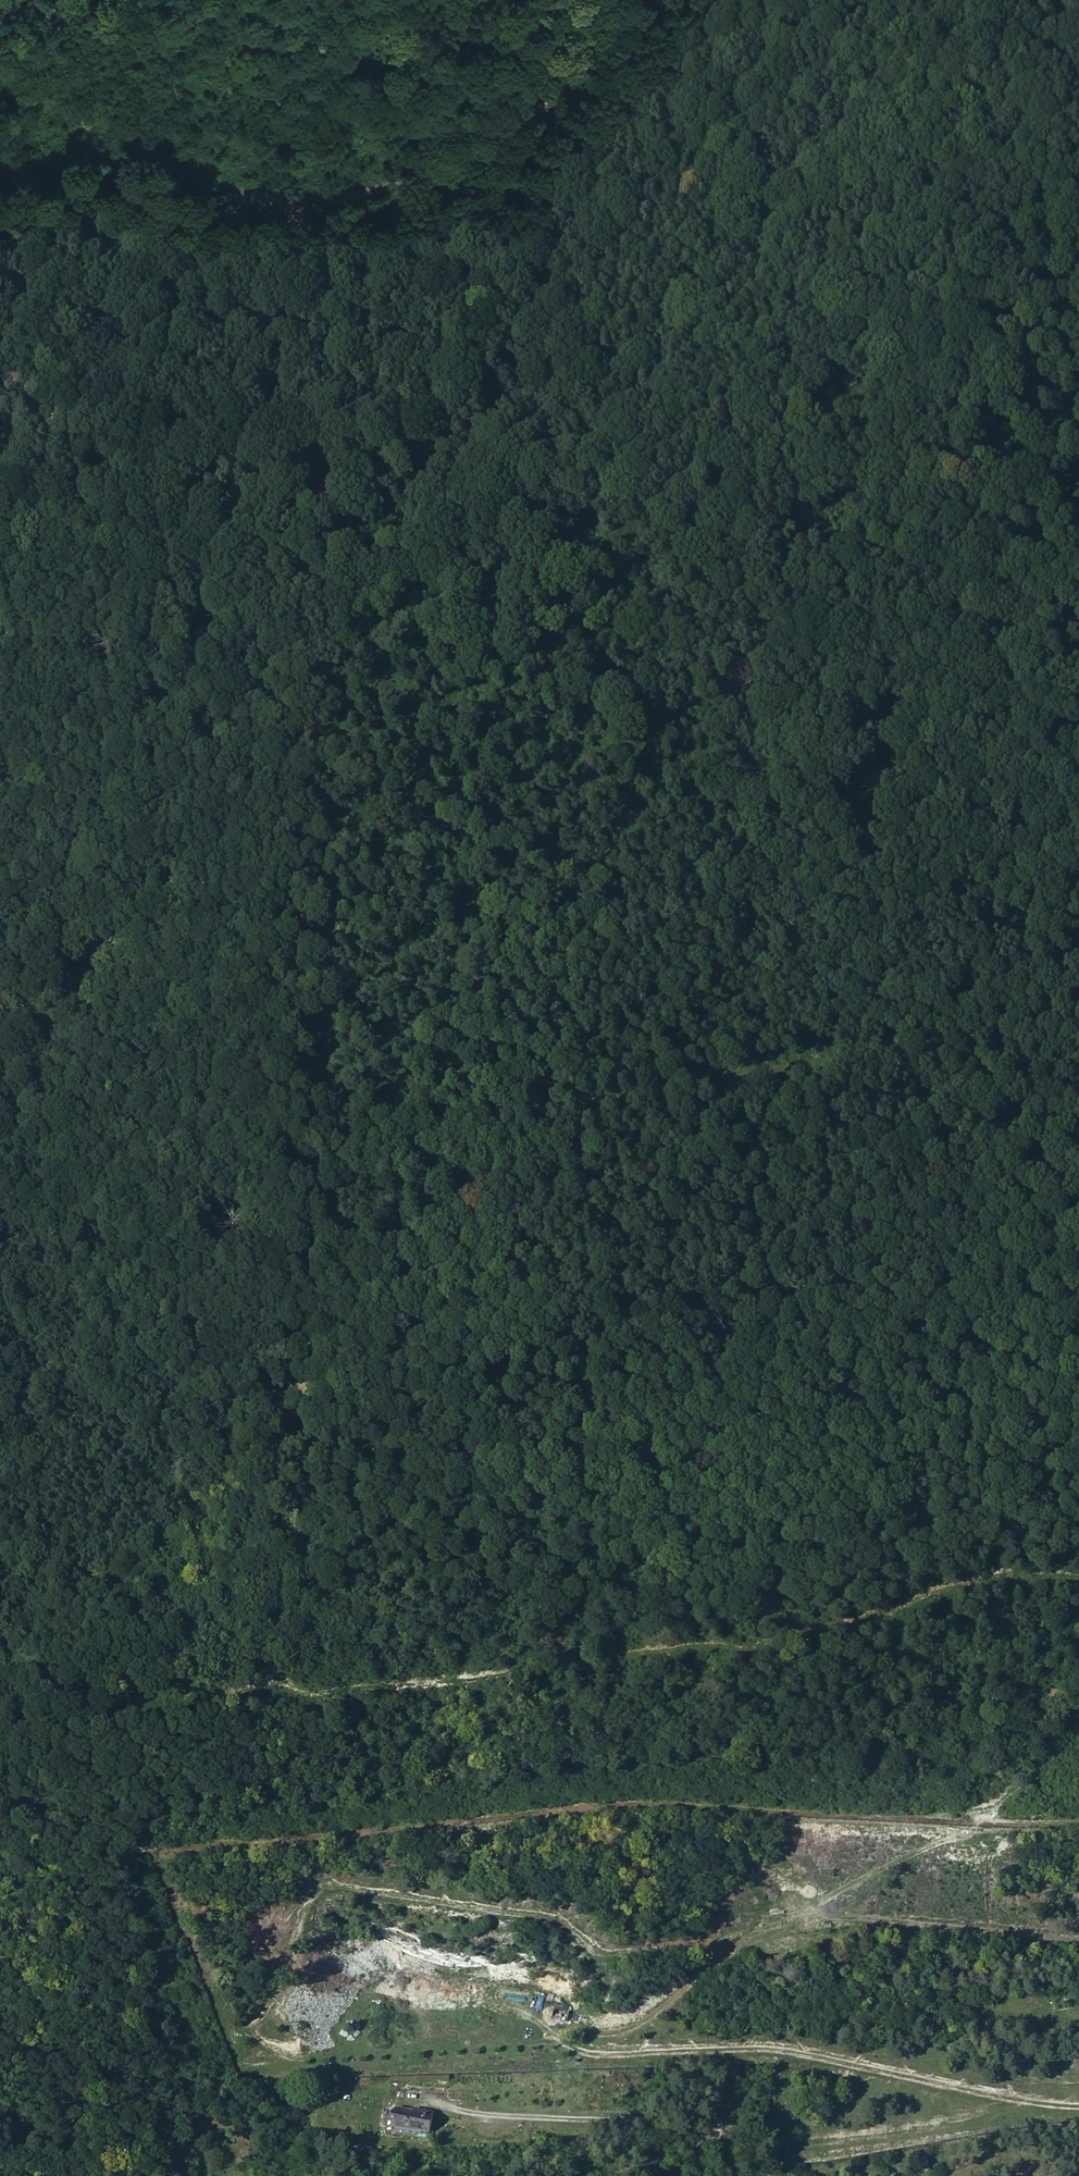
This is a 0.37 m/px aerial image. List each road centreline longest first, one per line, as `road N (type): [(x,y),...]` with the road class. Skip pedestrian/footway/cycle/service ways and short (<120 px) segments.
road 1 (track): [(0,167),(144,153),(195,182),(313,204),(423,207),(589,101),(669,0)]
road 2 (track): [(1078,2106),(780,2051),(599,2055),(543,2034),(499,2033)]

